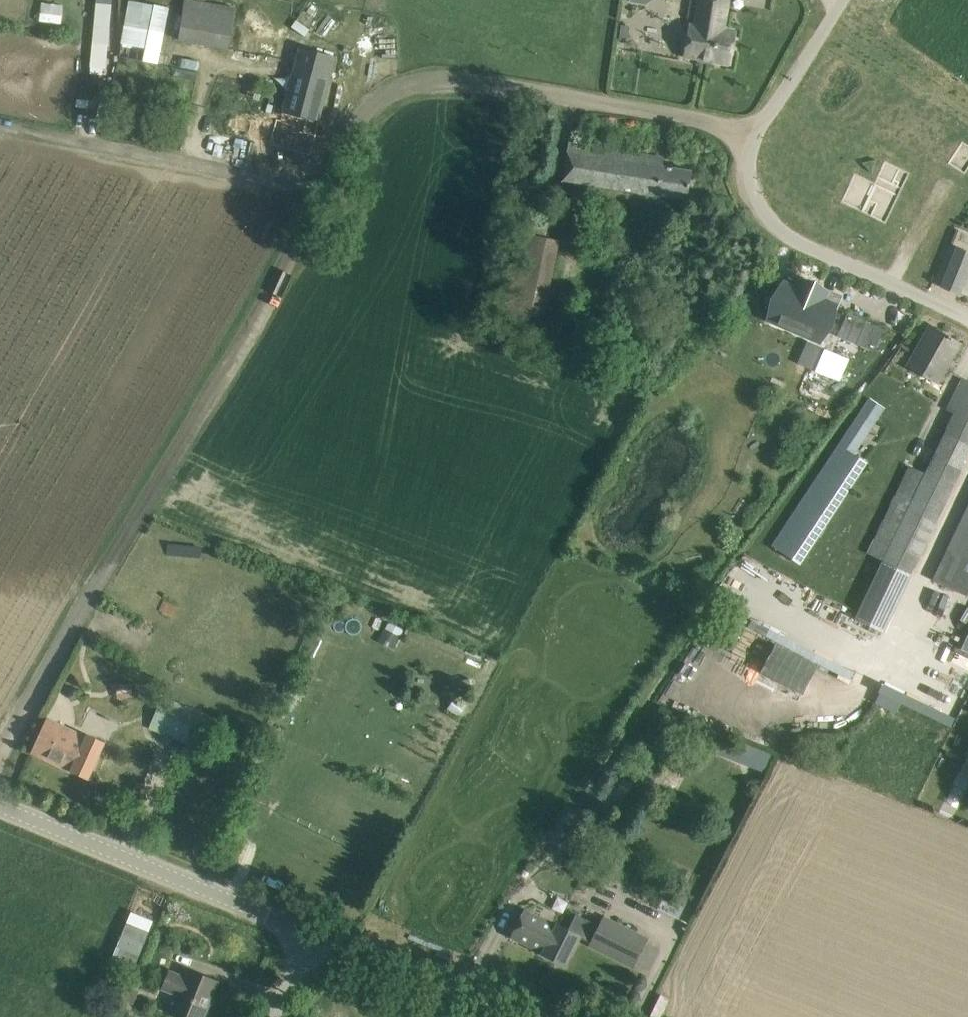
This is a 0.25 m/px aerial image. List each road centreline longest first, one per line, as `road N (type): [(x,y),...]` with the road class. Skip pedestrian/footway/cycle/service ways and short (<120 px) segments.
road 1 (track): [(0,756),(376,90),(415,77),(453,78),(757,136)]
road 2 (unclassified): [(967,315),(781,231),(755,194),(750,153),(836,0)]
road 3 (unclassified): [(317,929),(0,807)]
road 4 (track): [(318,184),(0,118)]
road 5 (unclassified): [(540,1016),(317,929)]

